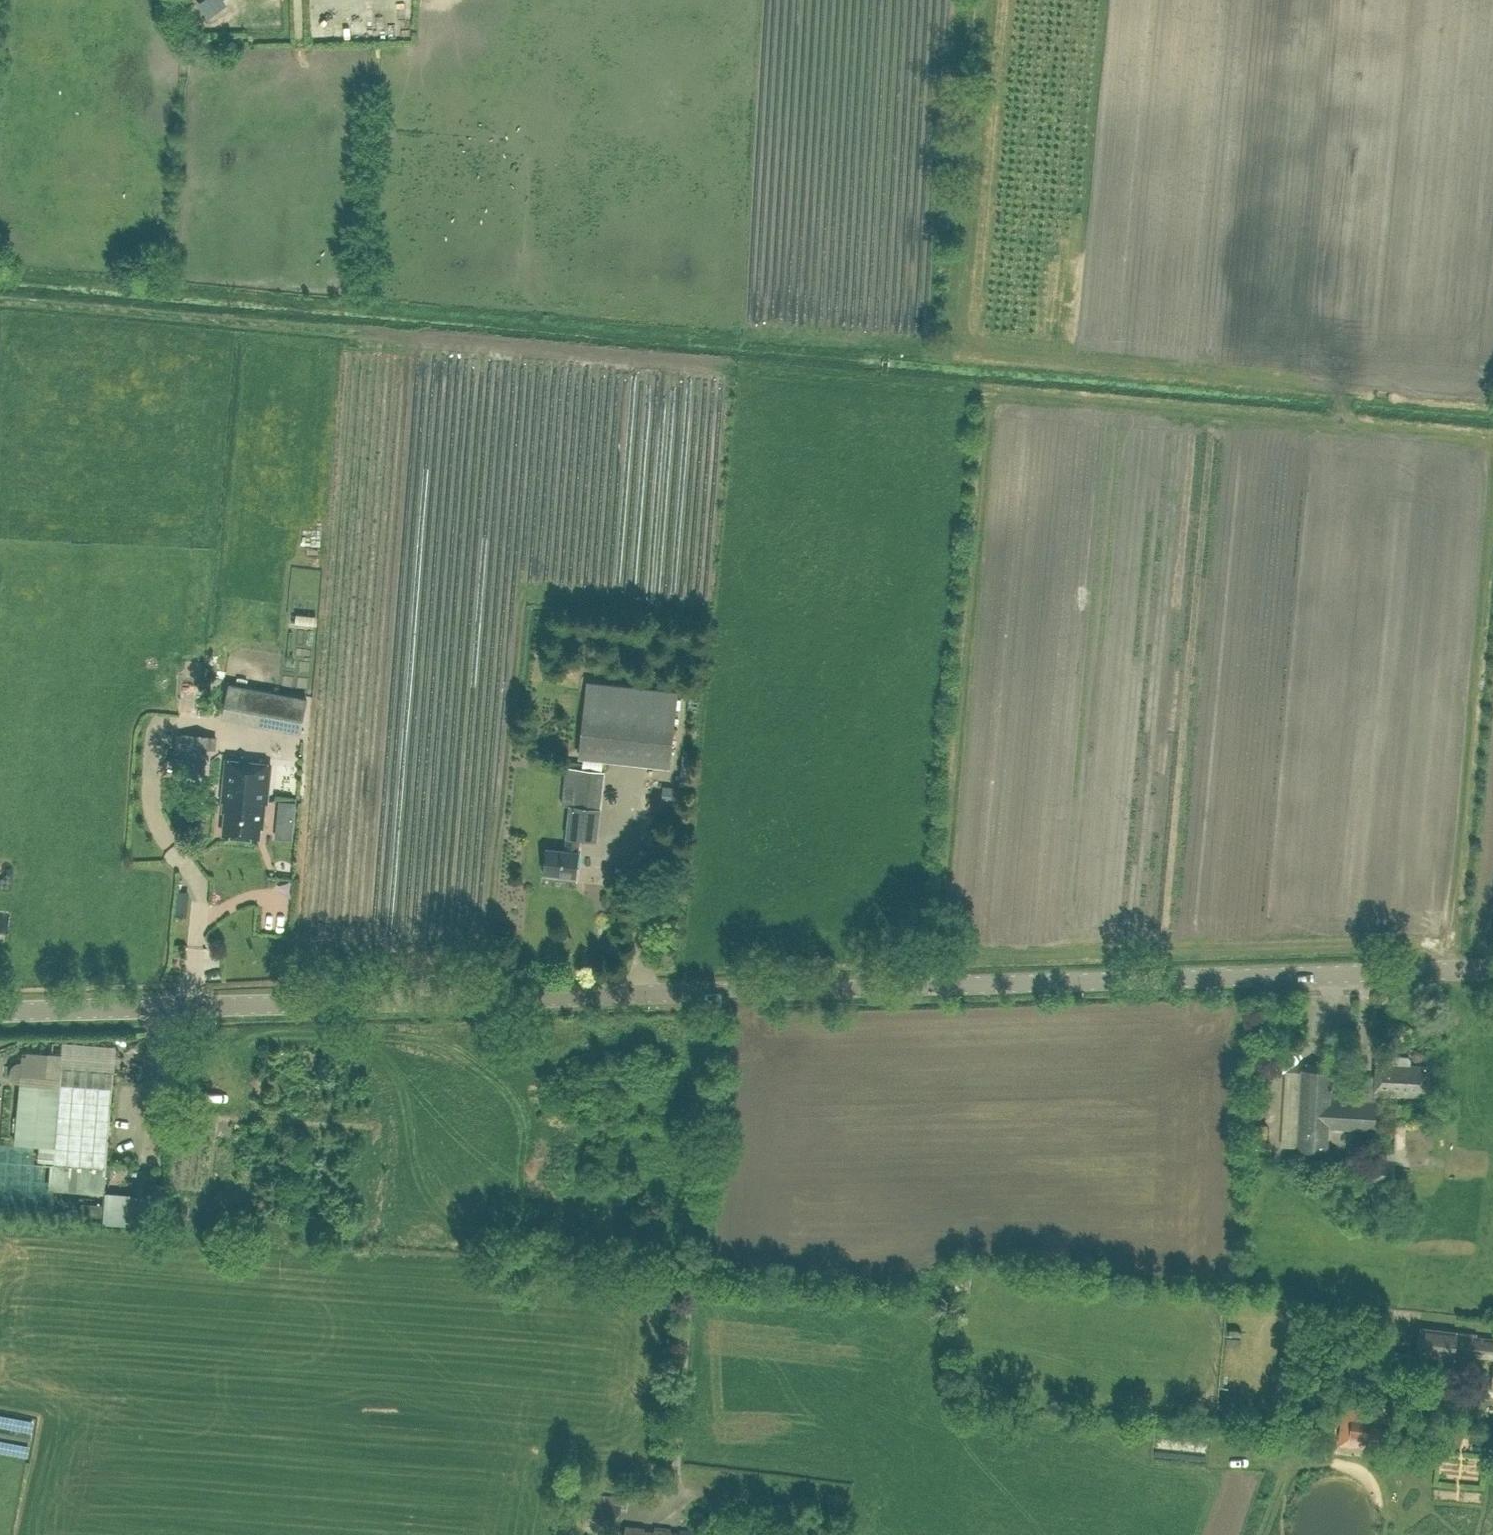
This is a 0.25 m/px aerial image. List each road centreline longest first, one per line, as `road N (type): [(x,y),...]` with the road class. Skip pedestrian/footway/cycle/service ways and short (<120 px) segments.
road 1 (tertiary): [(0,1012),(1492,969)]

